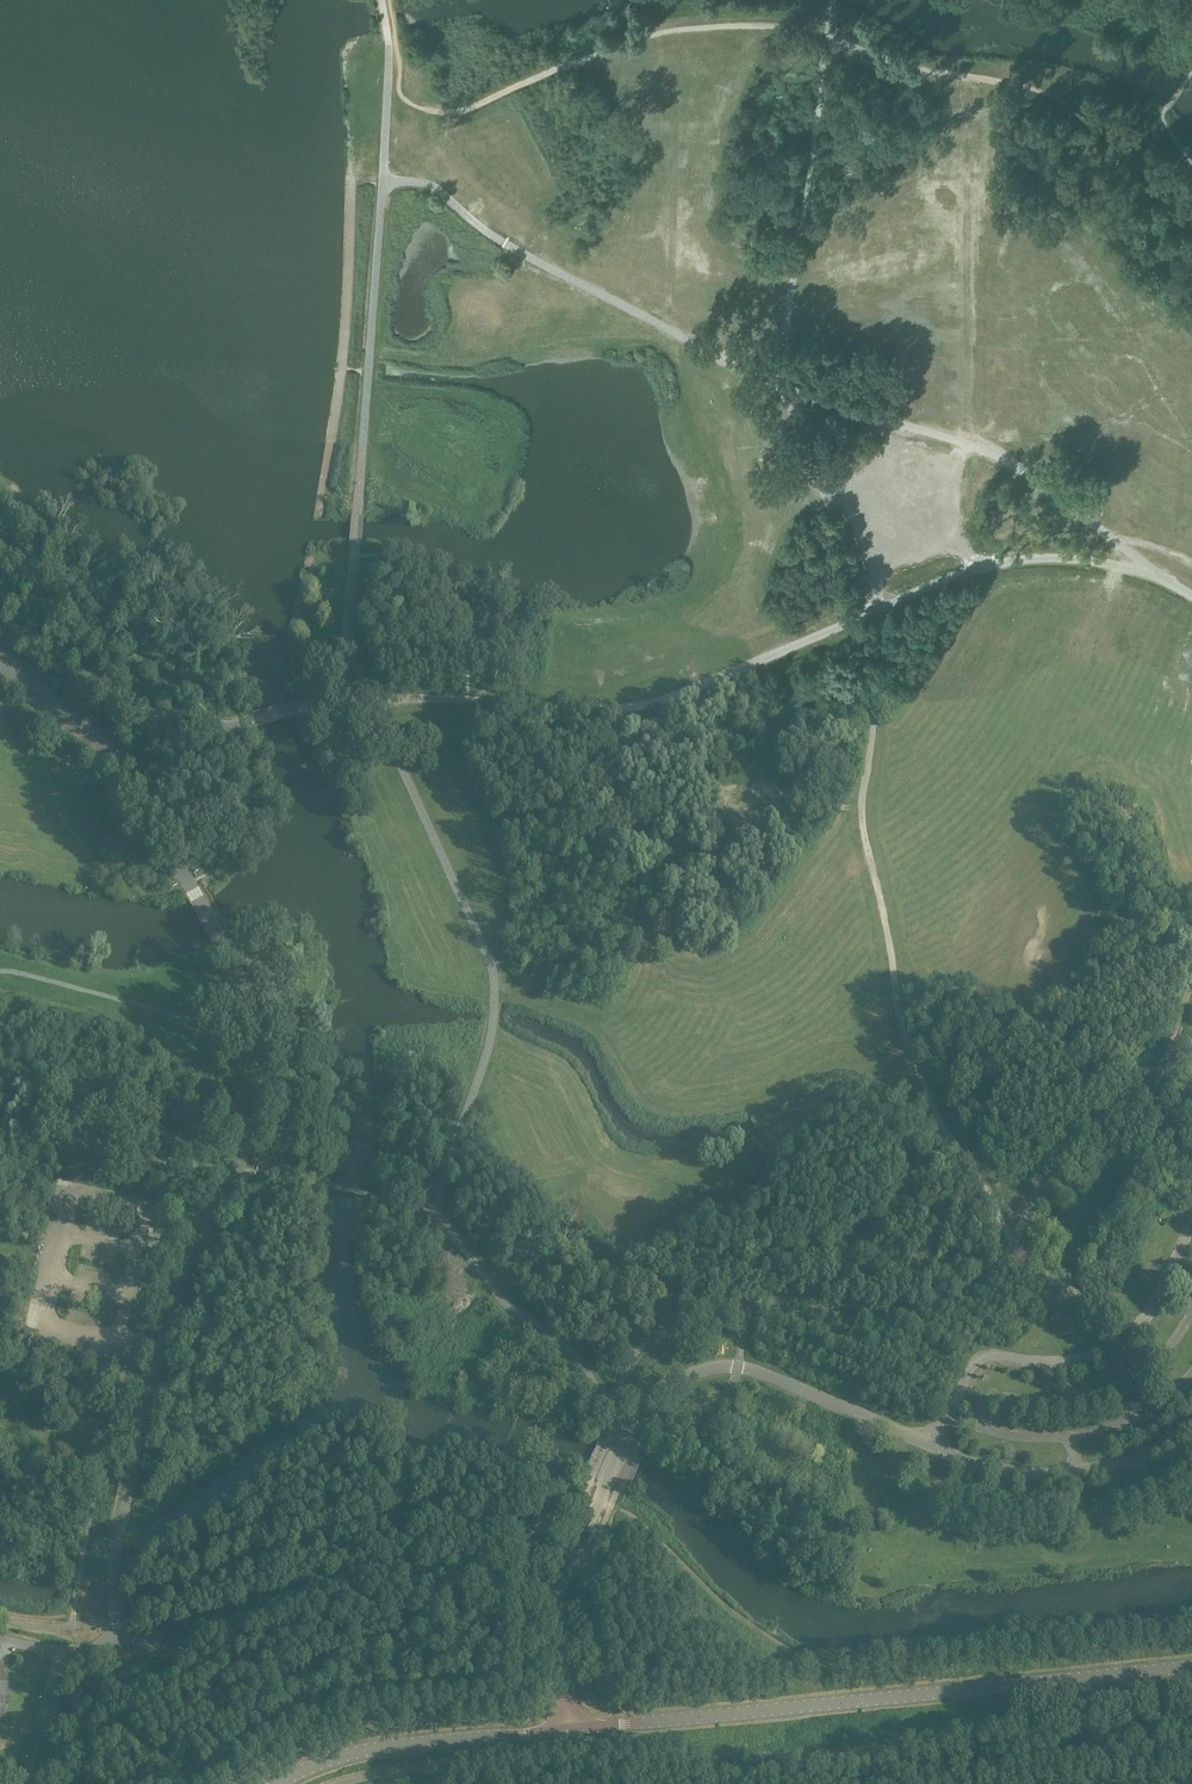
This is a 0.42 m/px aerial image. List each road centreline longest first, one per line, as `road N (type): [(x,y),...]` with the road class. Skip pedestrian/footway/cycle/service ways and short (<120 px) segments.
road 1 (unclassified): [(102,1654),(111,1615),(108,1550),(159,1339),(200,1226),(240,1152),(251,1100),(251,1036),(220,940),(124,763),(92,729),(0,671)]
road 2 (tertiary): [(565,1730),(1191,1667)]
road 3 (unclassified): [(565,1730),(556,1602),(478,1579),(402,1573),(365,1580),(102,1654)]
road 4 (tertiary): [(275,1783),(340,1756),(565,1730)]

